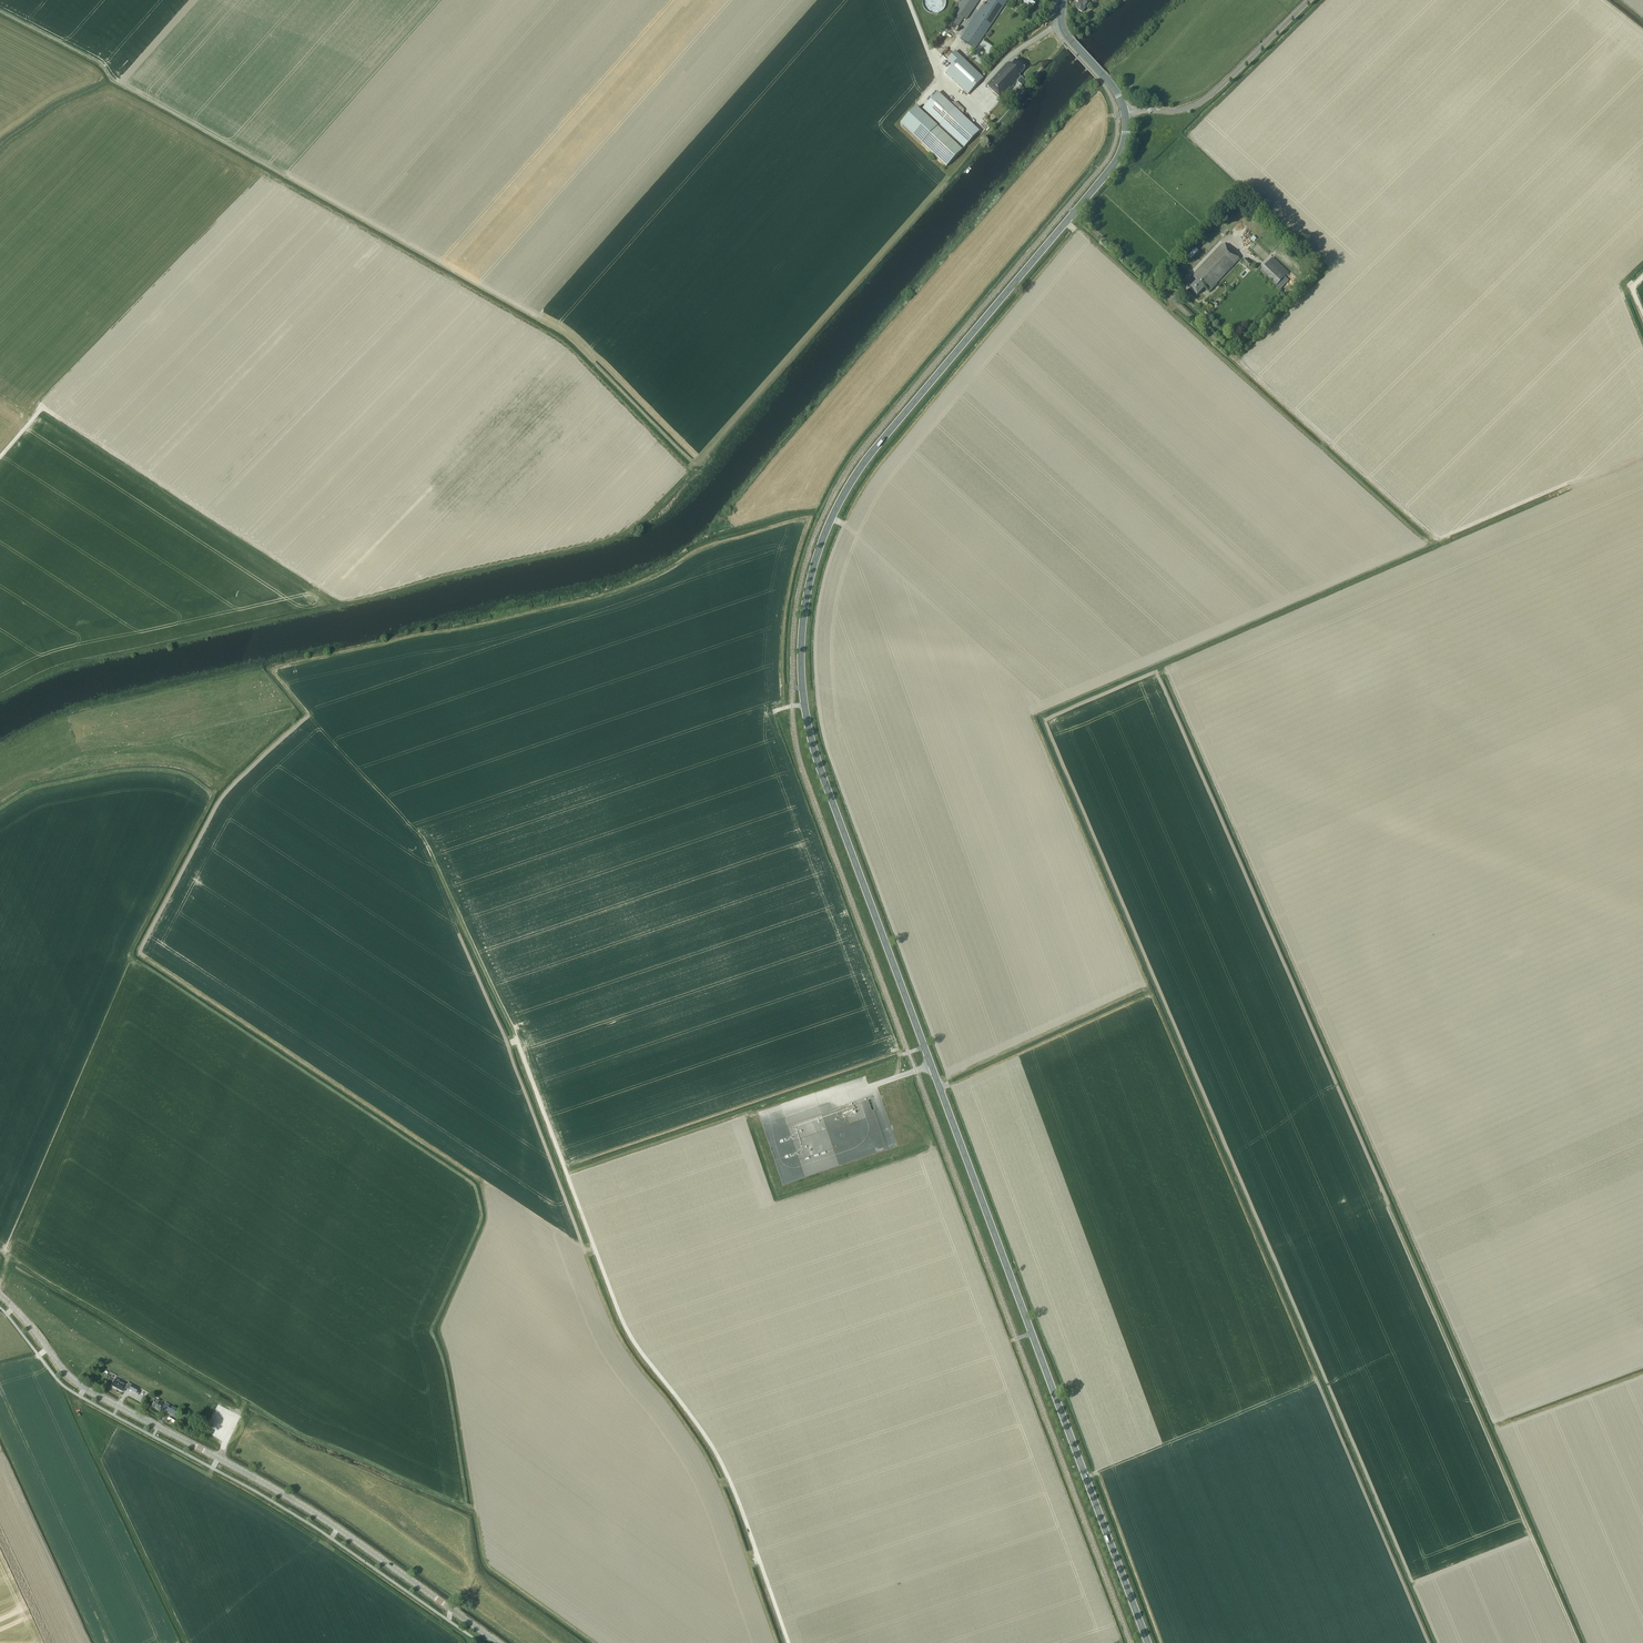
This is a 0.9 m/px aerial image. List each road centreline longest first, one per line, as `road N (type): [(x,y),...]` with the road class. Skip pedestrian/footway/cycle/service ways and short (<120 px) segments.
road 1 (primary): [(1148,1642),(808,729),(800,667),(808,584),(840,501),(1115,164),(1125,113)]
road 2 (track): [(789,1642),(715,1452),(621,1317),(516,1039)]
road 3 (tertiary): [(498,1642),(273,1488),(86,1389),(0,1295)]
road 4 (unclassified): [(1125,113),(1199,102),(1309,0)]

